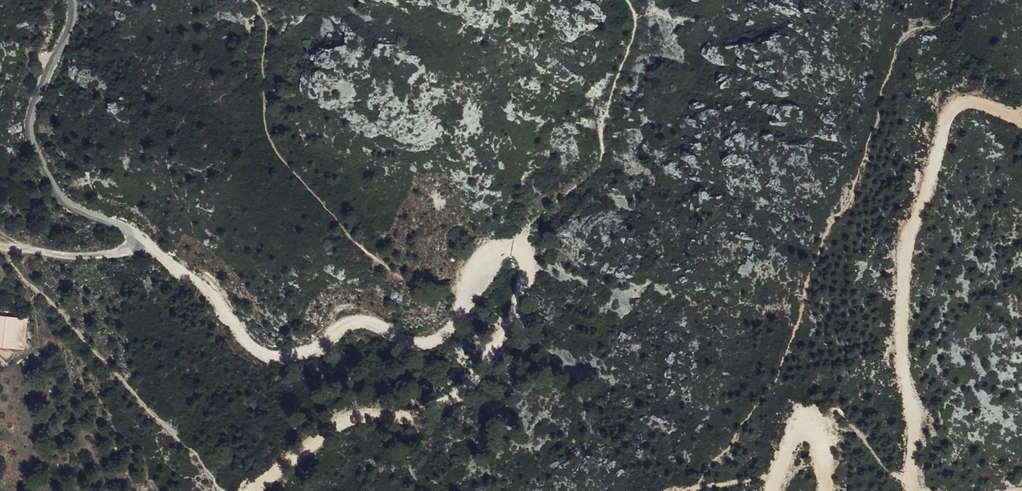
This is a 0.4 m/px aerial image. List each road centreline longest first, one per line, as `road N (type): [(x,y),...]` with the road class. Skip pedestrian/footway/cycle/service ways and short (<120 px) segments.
road 1 (track): [(0,243),(67,257),(143,246),(213,295),(256,348),(288,358),(318,352),(361,323),(436,325),(493,254),(524,246),(530,271),(494,360),(448,395),(388,419),(345,423),(253,490)]
road 2 (track): [(914,490),(898,251),(940,119),(979,106),(1021,125)]
road 3 (residential): [(69,0),(73,15),(40,125),(52,167),(72,207),(143,246)]
road 4 (track): [(772,490),(792,422),(808,418),(824,424),(829,490)]

